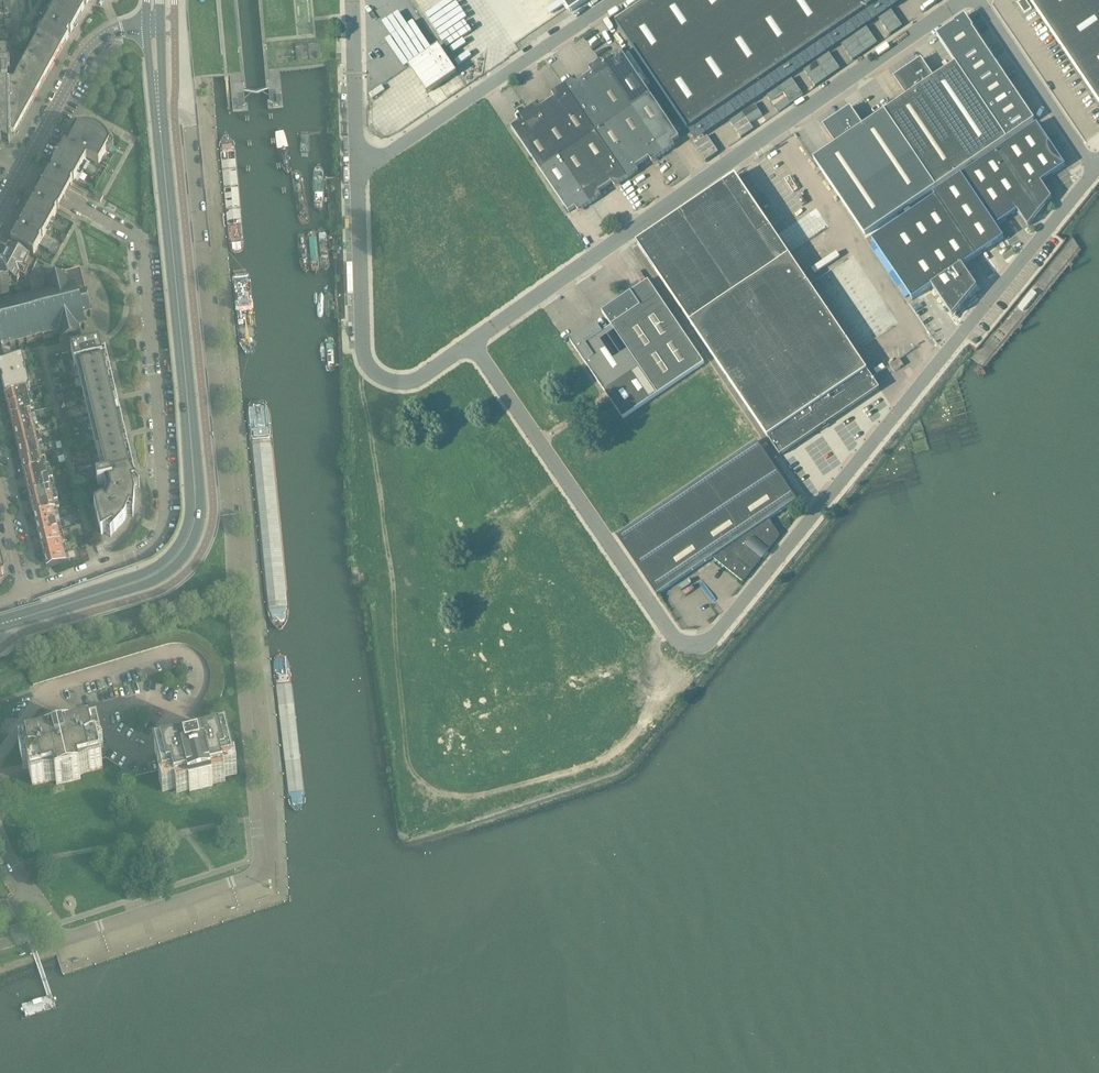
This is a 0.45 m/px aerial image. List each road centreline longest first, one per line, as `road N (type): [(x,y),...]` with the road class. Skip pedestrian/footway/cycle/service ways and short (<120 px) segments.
road 1 (unclassified): [(470,343),(672,637),(687,644),(709,640),(1094,171),(976,0)]
road 2 (unclassified): [(32,901),(61,938),(259,872),(191,129),(182,113),(158,112)]
road 3 (tertiary): [(0,624),(154,575),(191,531),(193,478),(158,112)]
road 4 (unclassified): [(470,343),(964,0)]
road 5 (unclassified): [(25,595),(138,556),(162,533),(165,510),(141,240),(22,169)]
road 6 (unclassified): [(357,173),(621,0)]
road 7 (unclassified): [(357,173),(370,367),(389,381),(418,380),(470,343)]
road 8 (tertiary): [(22,169),(93,45),(145,29)]
road 9 (unclassified): [(351,0),(357,173)]

